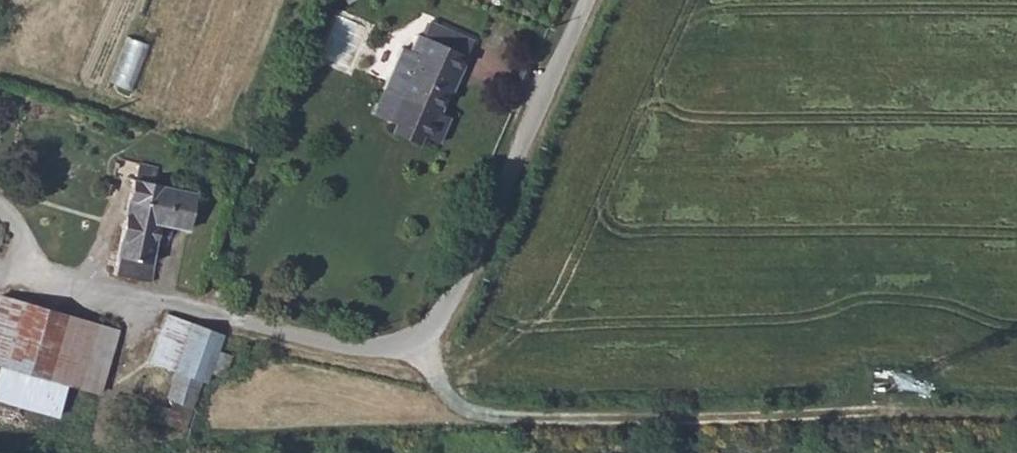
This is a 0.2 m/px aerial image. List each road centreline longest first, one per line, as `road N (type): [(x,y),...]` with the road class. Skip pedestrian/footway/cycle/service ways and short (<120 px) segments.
road 1 (residential): [(0,209),(31,272),(365,349),(417,337),(445,311),(584,0)]

